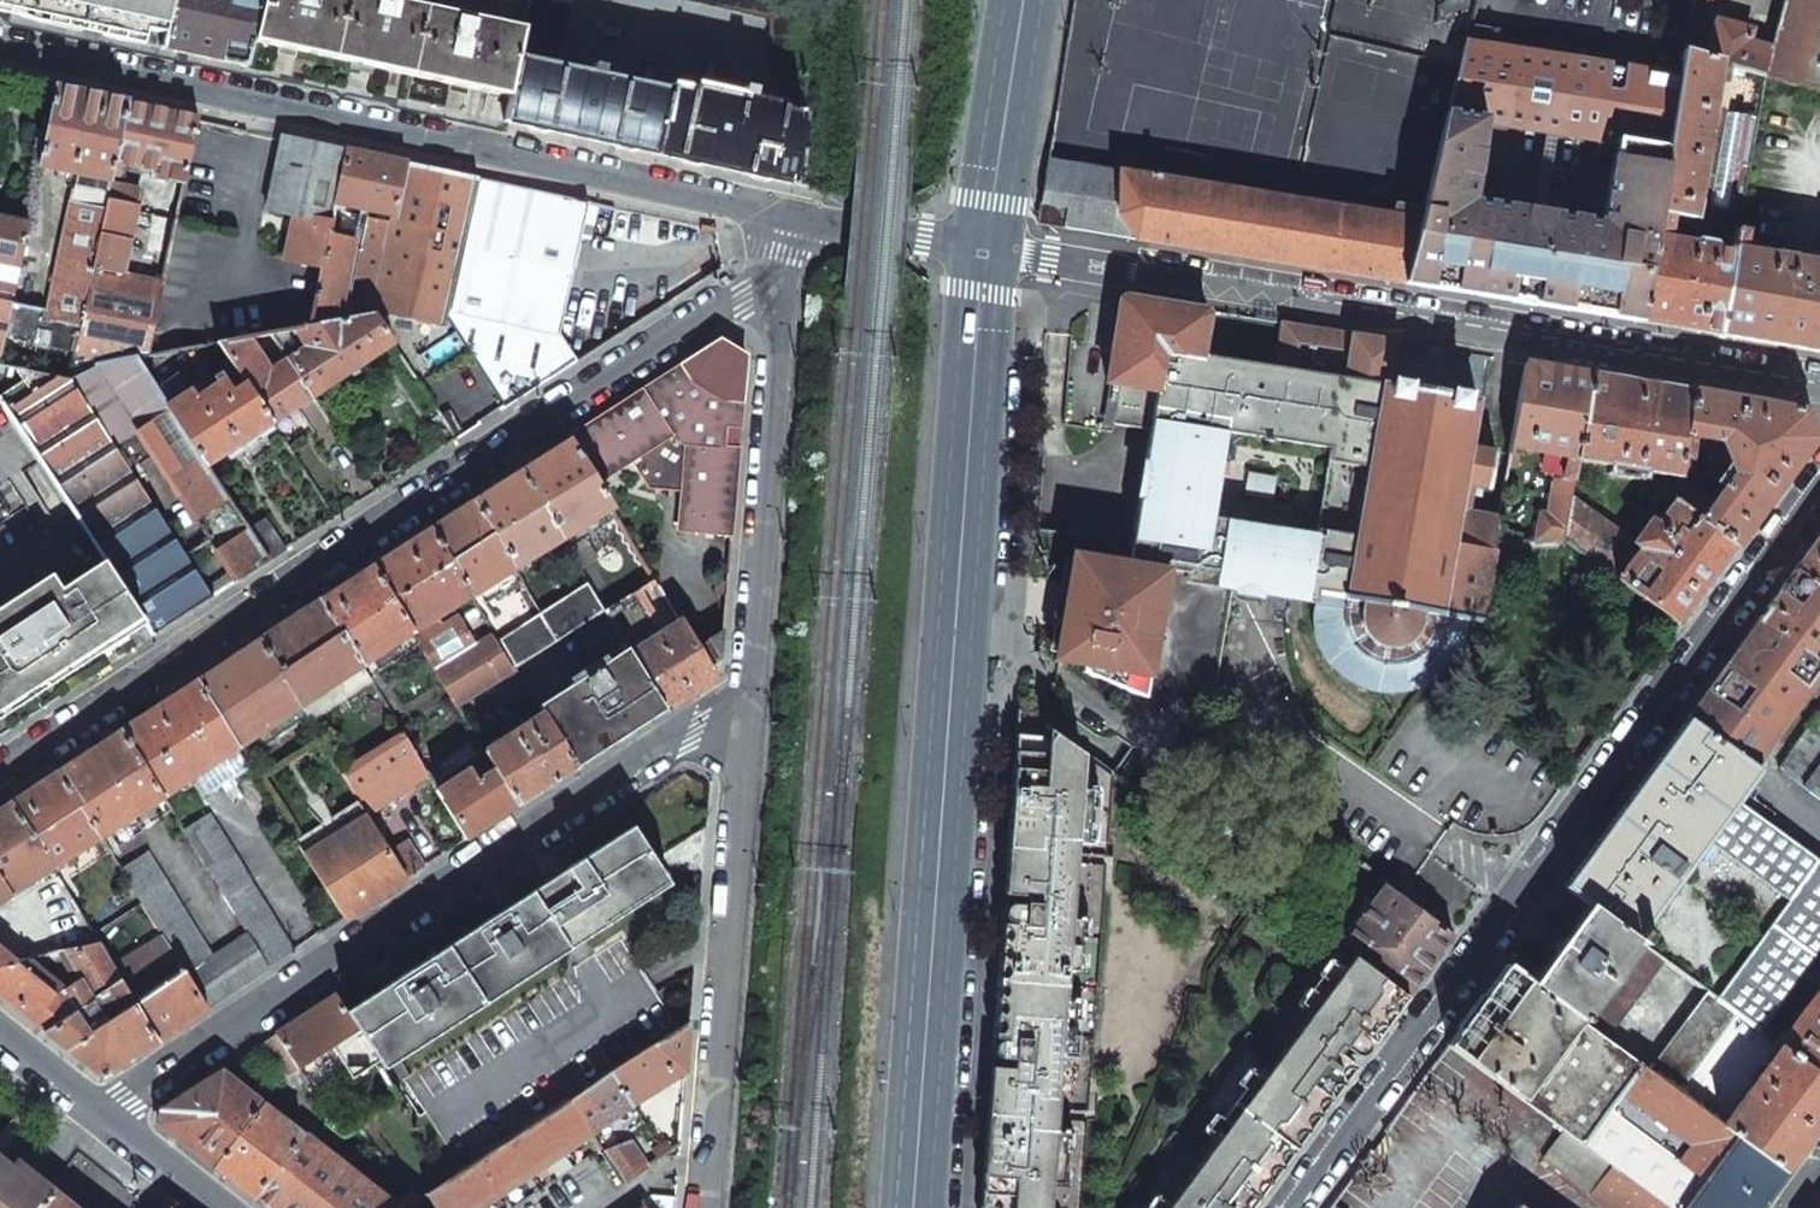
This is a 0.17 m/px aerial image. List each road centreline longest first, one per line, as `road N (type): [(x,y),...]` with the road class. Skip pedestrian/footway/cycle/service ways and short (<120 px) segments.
road 1 (secondary): [(913,1207),(987,249)]
road 2 (residential): [(0,771),(785,264)]
road 3 (residential): [(1281,1207),(1819,494)]
road 4 (residential): [(987,249),(1819,391)]
road 5 (secondary): [(0,49),(789,218)]
road 6 (residential): [(746,702),(104,1111)]
road 7 (residential): [(703,1207),(746,702)]
road 8 (residential): [(746,702),(785,264)]
road 9 (secondary): [(1026,0),(987,249)]
road 10 (secondary): [(789,218),(987,249)]
road 11 (residential): [(224,1207),(104,1111)]
road 12 (residential): [(104,1111),(0,1030)]

